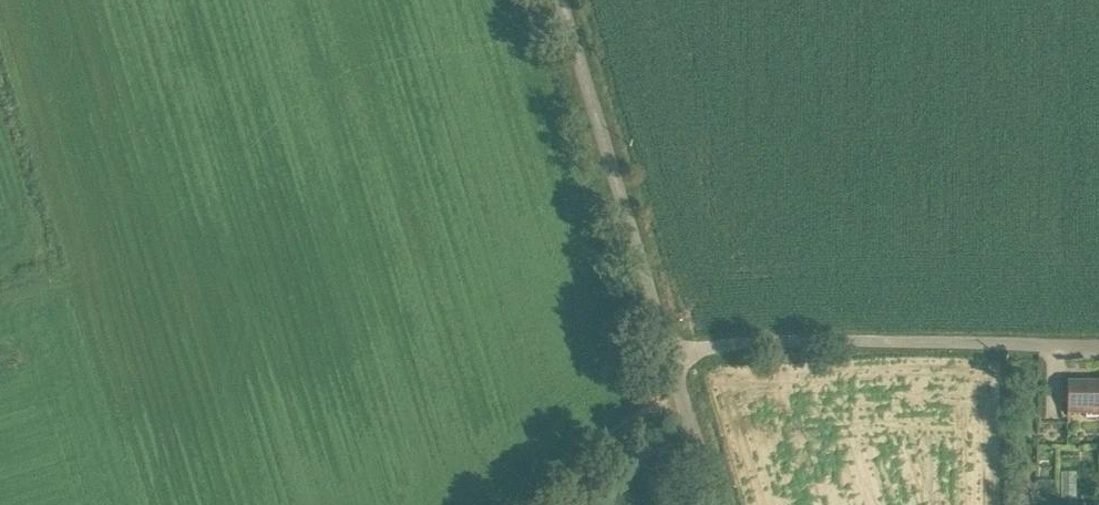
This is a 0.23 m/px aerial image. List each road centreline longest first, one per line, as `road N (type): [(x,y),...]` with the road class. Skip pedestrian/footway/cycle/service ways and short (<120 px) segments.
road 1 (track): [(513,504),(673,366),(723,347),(1098,346)]
road 2 (unclassified): [(562,0),(715,504)]

